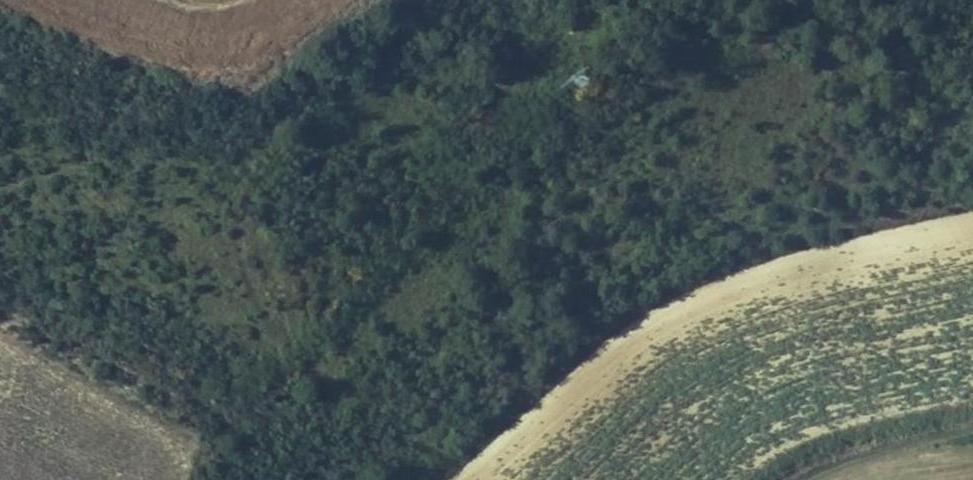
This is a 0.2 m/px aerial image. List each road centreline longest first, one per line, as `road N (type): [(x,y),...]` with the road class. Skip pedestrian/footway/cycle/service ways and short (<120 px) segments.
road 1 (track): [(769,479),(861,437),(972,420)]

